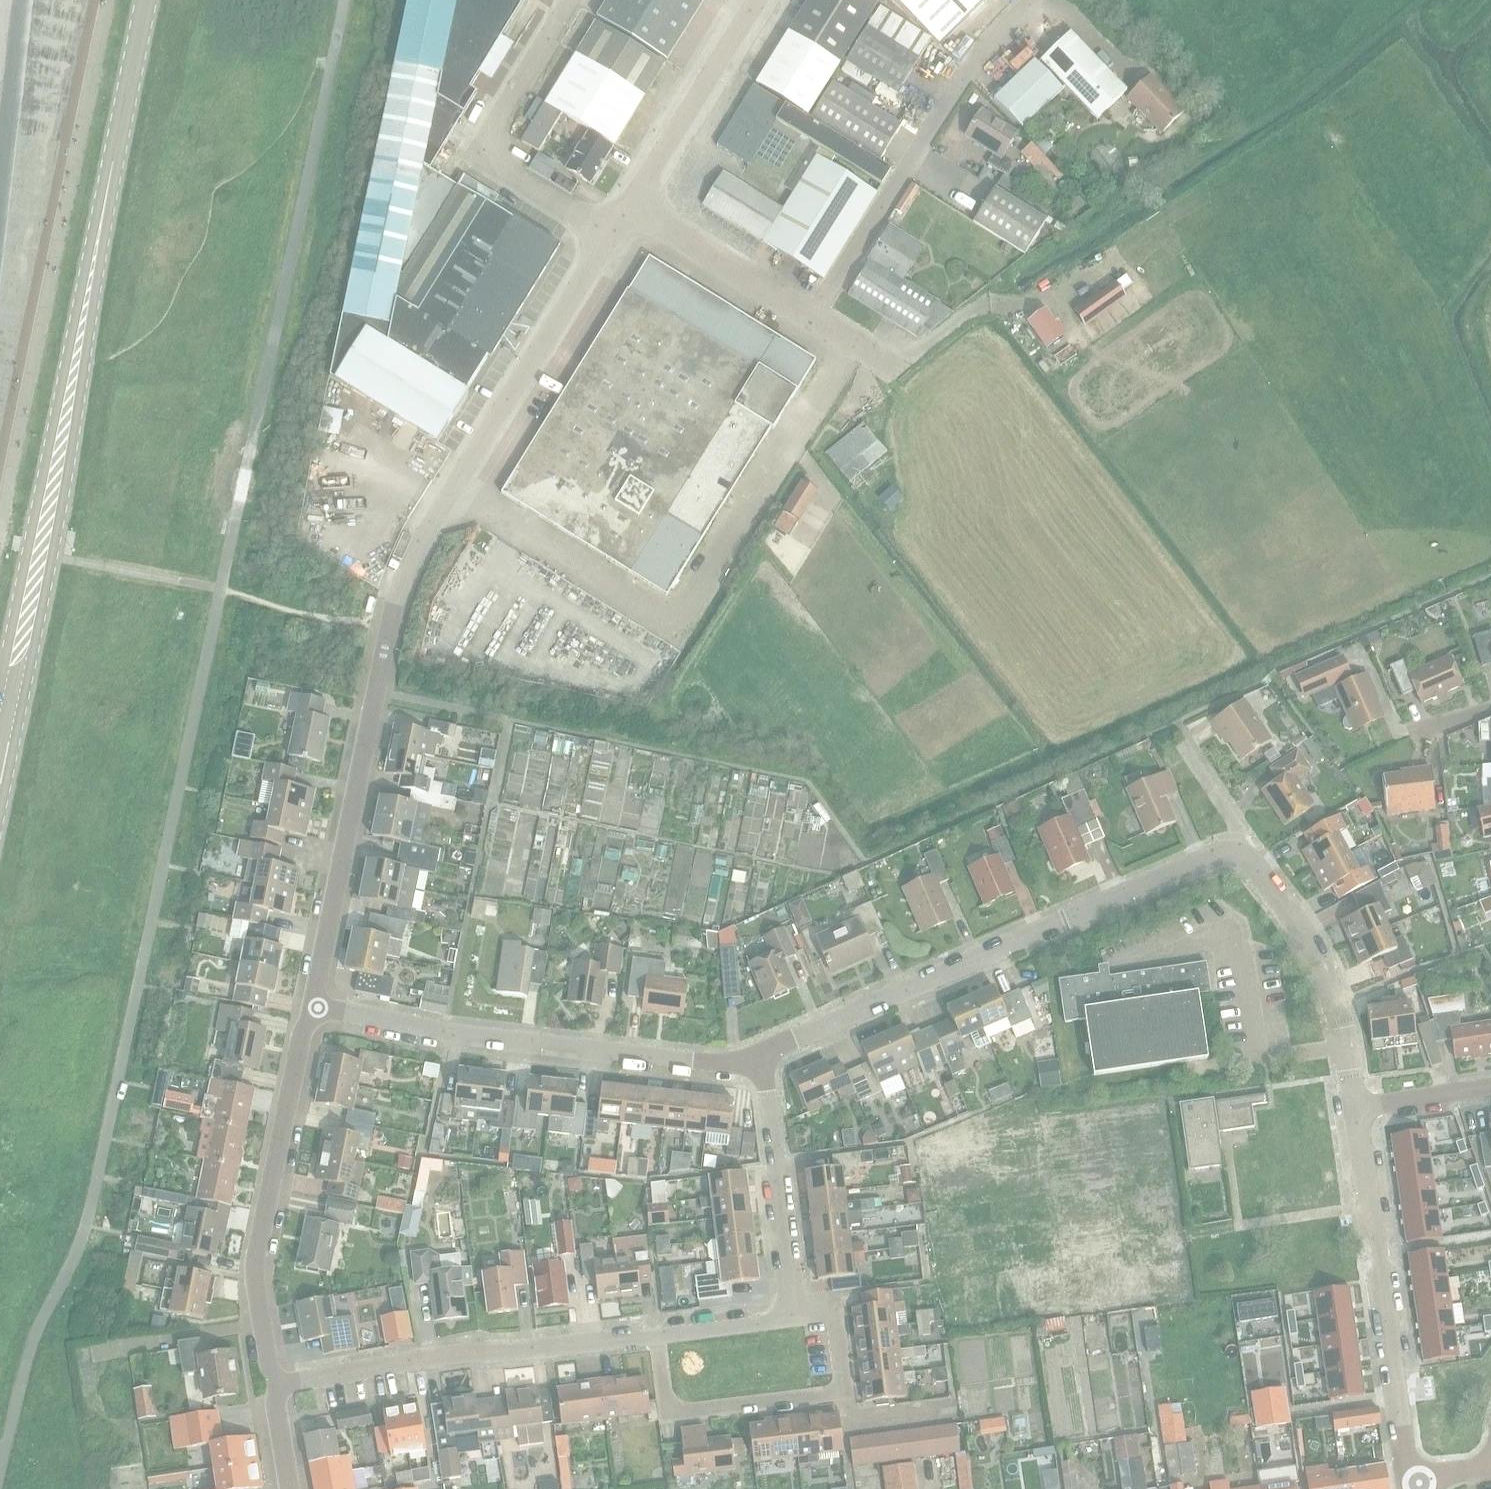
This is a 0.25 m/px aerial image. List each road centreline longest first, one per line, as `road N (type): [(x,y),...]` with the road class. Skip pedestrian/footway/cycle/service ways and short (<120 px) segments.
road 1 (secondary): [(0,719),(143,0)]
road 2 (residential): [(851,340),(693,604),(675,614),(656,615),(451,490)]
road 3 (residential): [(316,1010),(387,621),(400,580),(451,490)]
road 4 (residential): [(1233,851),(758,1060)]
road 5 (residential): [(758,1060),(642,1056),(316,1010)]
road 6 (unclassified): [(817,319),(977,55),(1032,0)]
road 7 (residential): [(278,1383),(255,1274),(299,1038),(316,1010)]
road 8 (residential): [(654,1336),(466,1352),(278,1383)]
road 9 (residential): [(1406,1478),(1354,1108)]
road 10 (residential): [(654,1336),(664,1398),(682,1411),(845,1392),(835,1319),(794,1316)]
road 11 (residential): [(608,241),(501,168),(492,146),(490,128),(570,0)]
road 12 (residential): [(451,490),(608,241)]
road 13 (residential): [(1354,1108),(1319,961),(1246,855),(1233,851)]
road 14 (residential): [(794,1316),(758,1060)]
road 15 (residential): [(630,203),(758,0)]
road 16 (residential): [(817,319),(630,203)]
road 17 (unclassified): [(989,303),(966,311),(896,368),(851,340)]
road 18 (residential): [(794,1316),(654,1336)]
road 19 (residential): [(1354,1108),(1490,1086)]
road 20 (residential): [(1233,851),(1237,830),(1180,744)]

